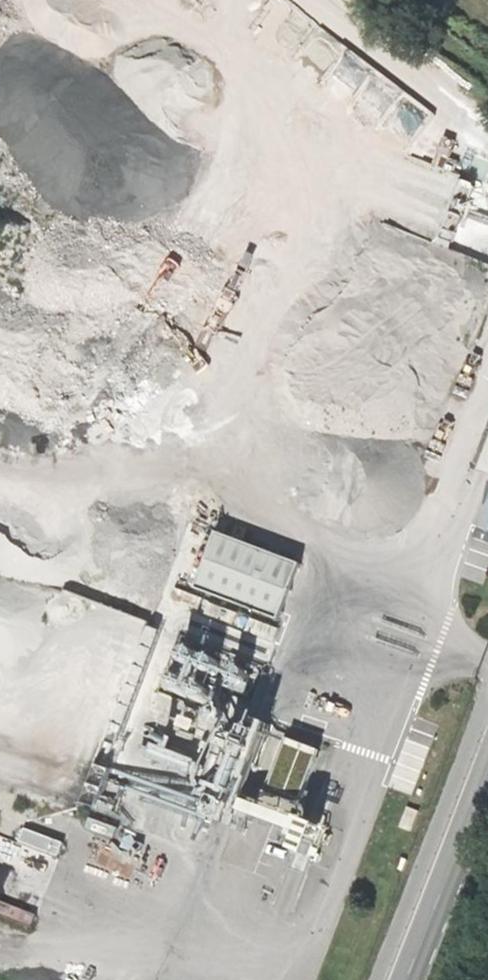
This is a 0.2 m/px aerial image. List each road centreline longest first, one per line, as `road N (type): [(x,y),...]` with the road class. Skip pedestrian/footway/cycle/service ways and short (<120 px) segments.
road 1 (tertiary): [(403,979),(487,759)]

